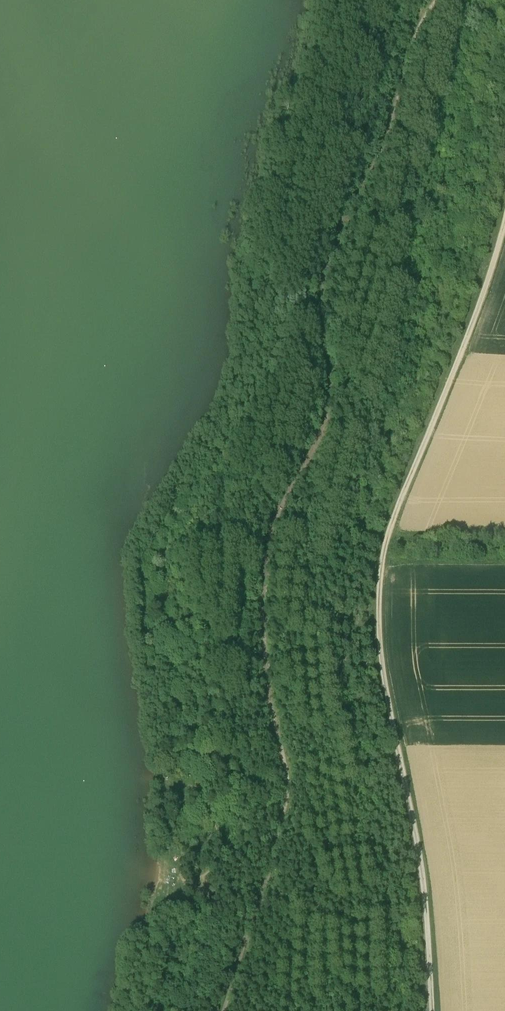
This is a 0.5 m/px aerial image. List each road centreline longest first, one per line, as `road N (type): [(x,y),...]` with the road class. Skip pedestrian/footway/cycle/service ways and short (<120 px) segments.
road 1 (track): [(434,0),(411,32),(388,127),(322,271),(325,419),(270,547),(269,693),(289,782)]
road 2 (track): [(431,1010),(427,905),(382,655),(382,582),(401,505),(504,227)]
road 3 (track): [(289,782),(267,886),(227,1010)]

